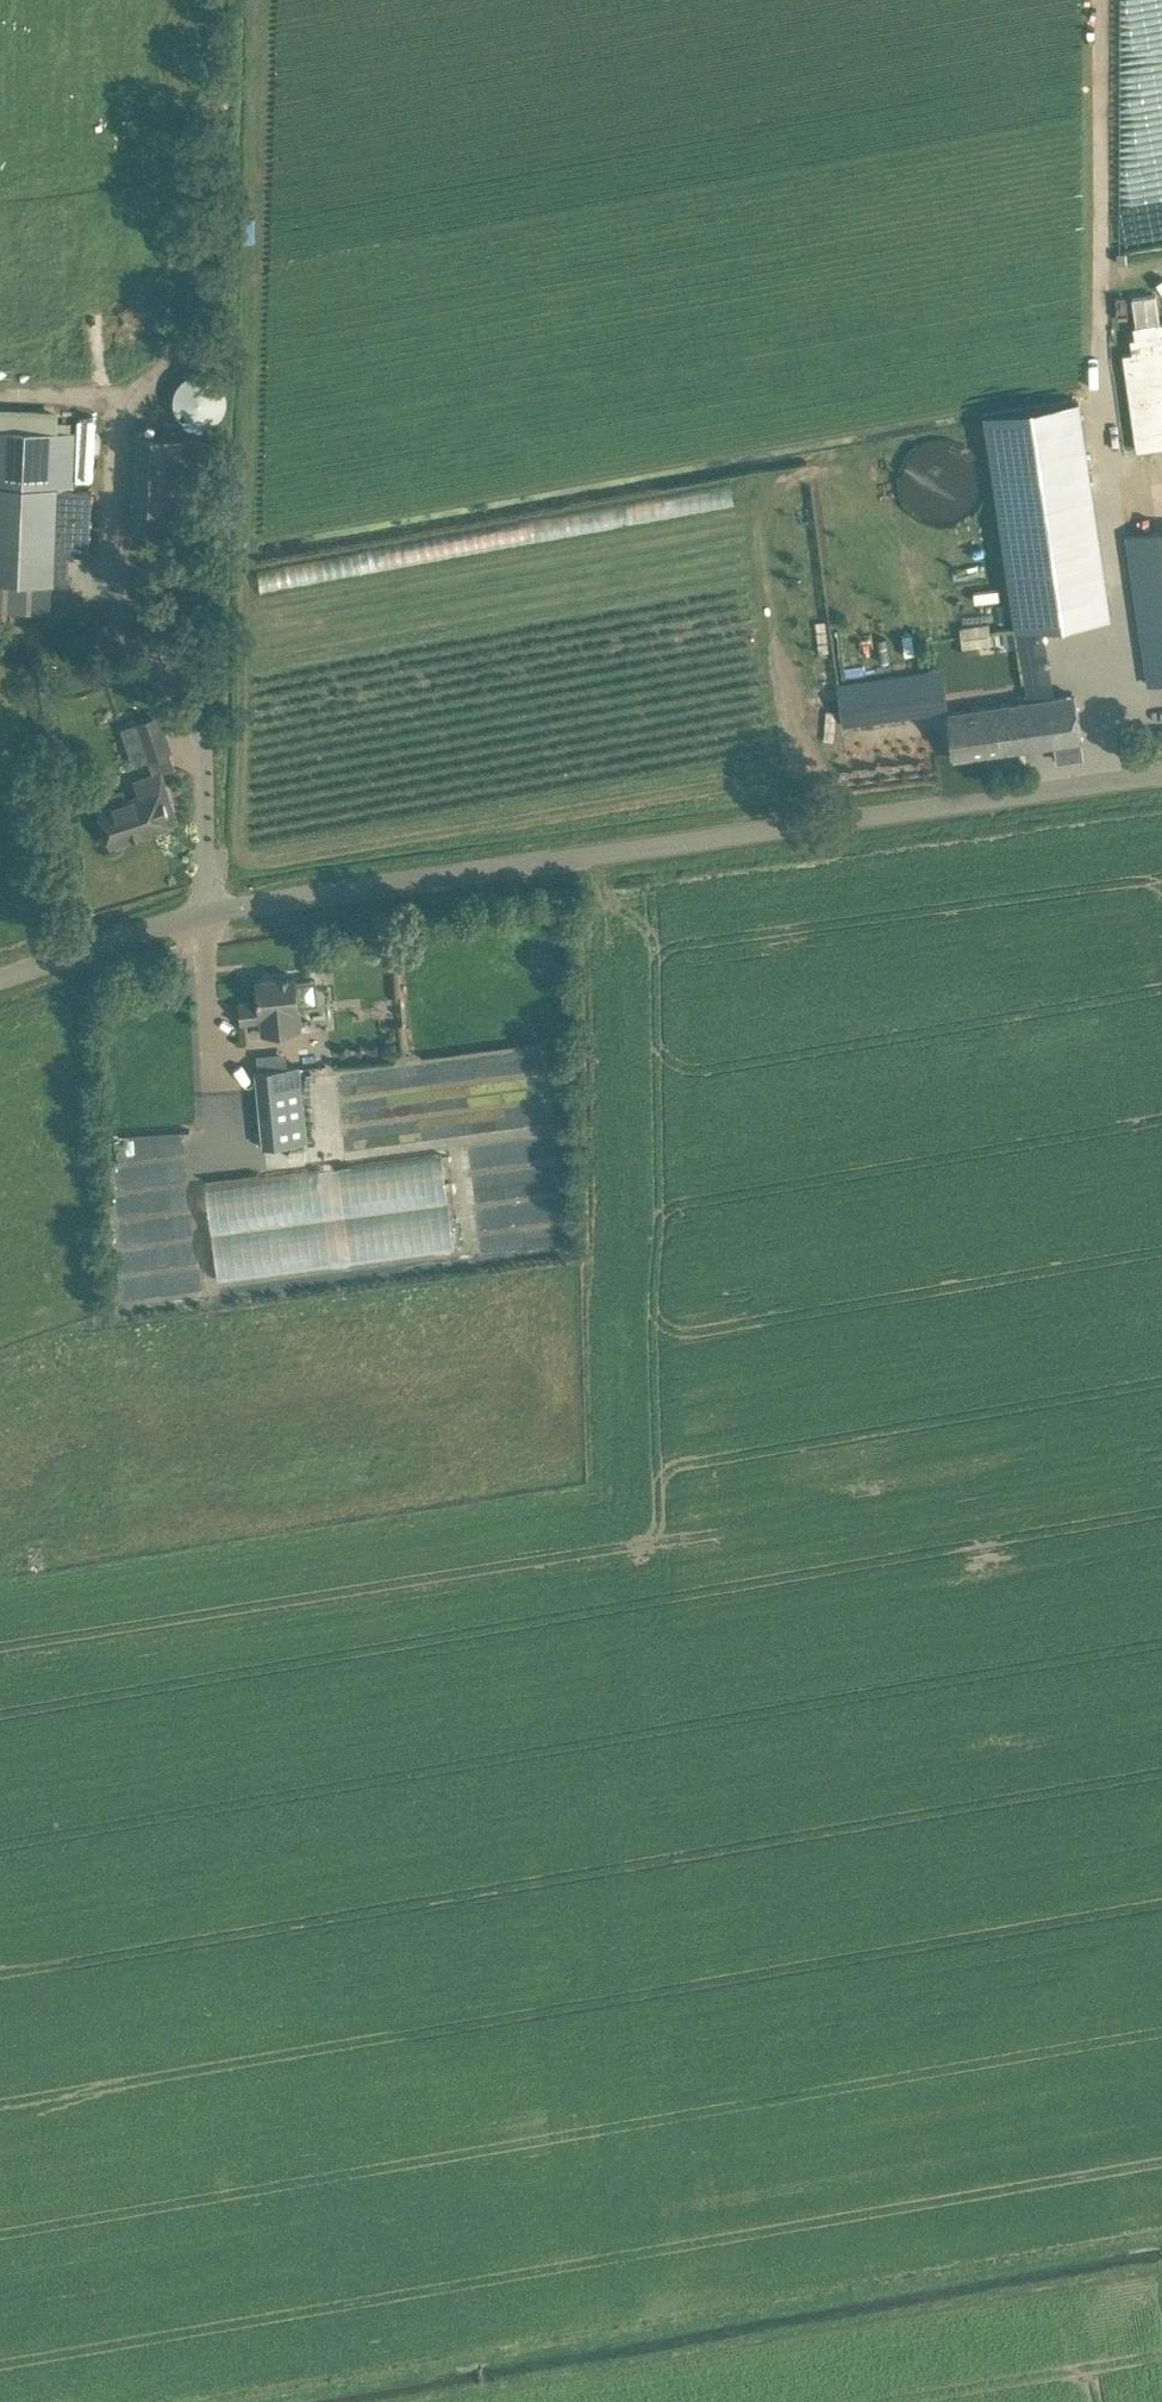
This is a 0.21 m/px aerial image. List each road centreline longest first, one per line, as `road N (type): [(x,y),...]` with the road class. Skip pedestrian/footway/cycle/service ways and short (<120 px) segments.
road 1 (unclassified): [(0,992),(231,914),(1161,777)]
road 2 (track): [(1102,0),(1108,536),(1126,651)]

